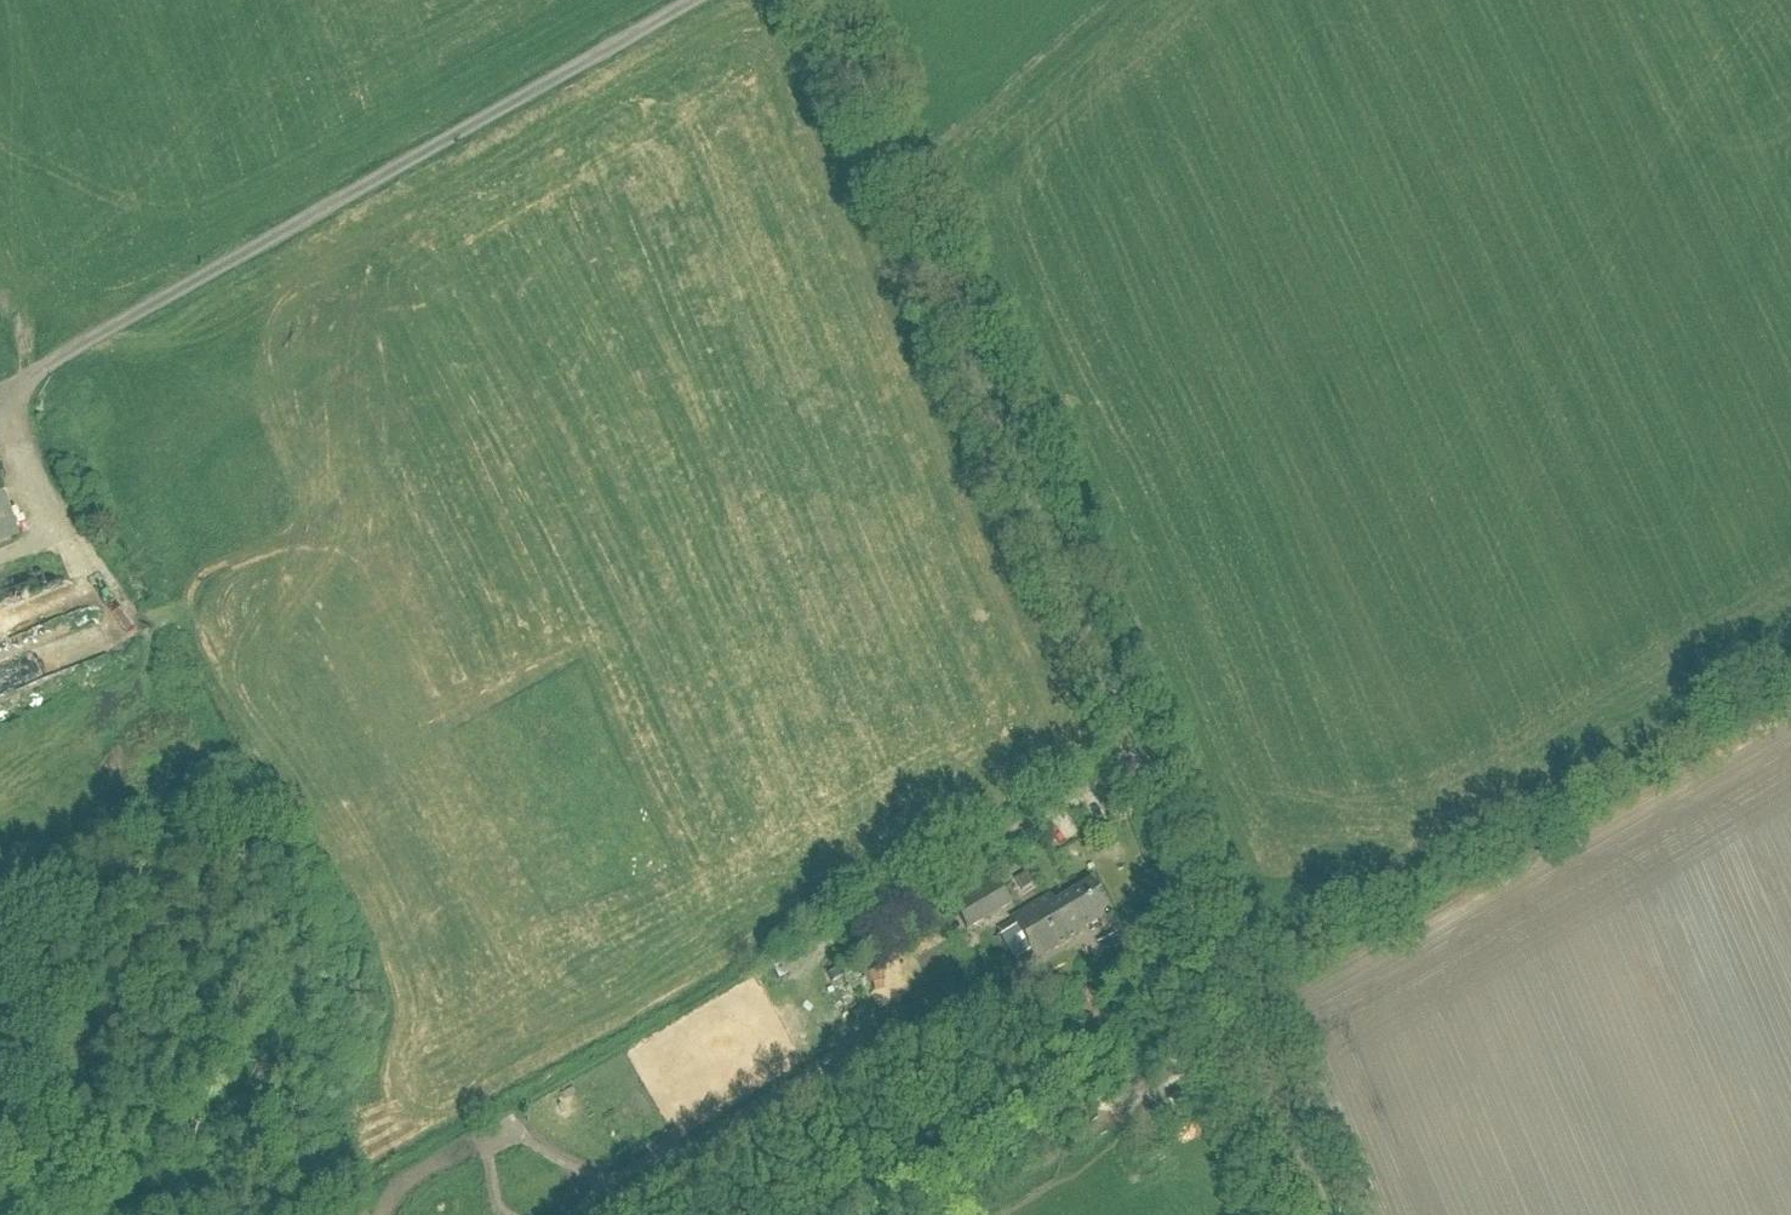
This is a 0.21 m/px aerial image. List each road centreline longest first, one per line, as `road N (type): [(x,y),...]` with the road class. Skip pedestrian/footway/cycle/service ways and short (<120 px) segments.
road 1 (unclassified): [(1326,1214),(825,0)]
road 2 (track): [(710,0),(4,394),(46,531)]

